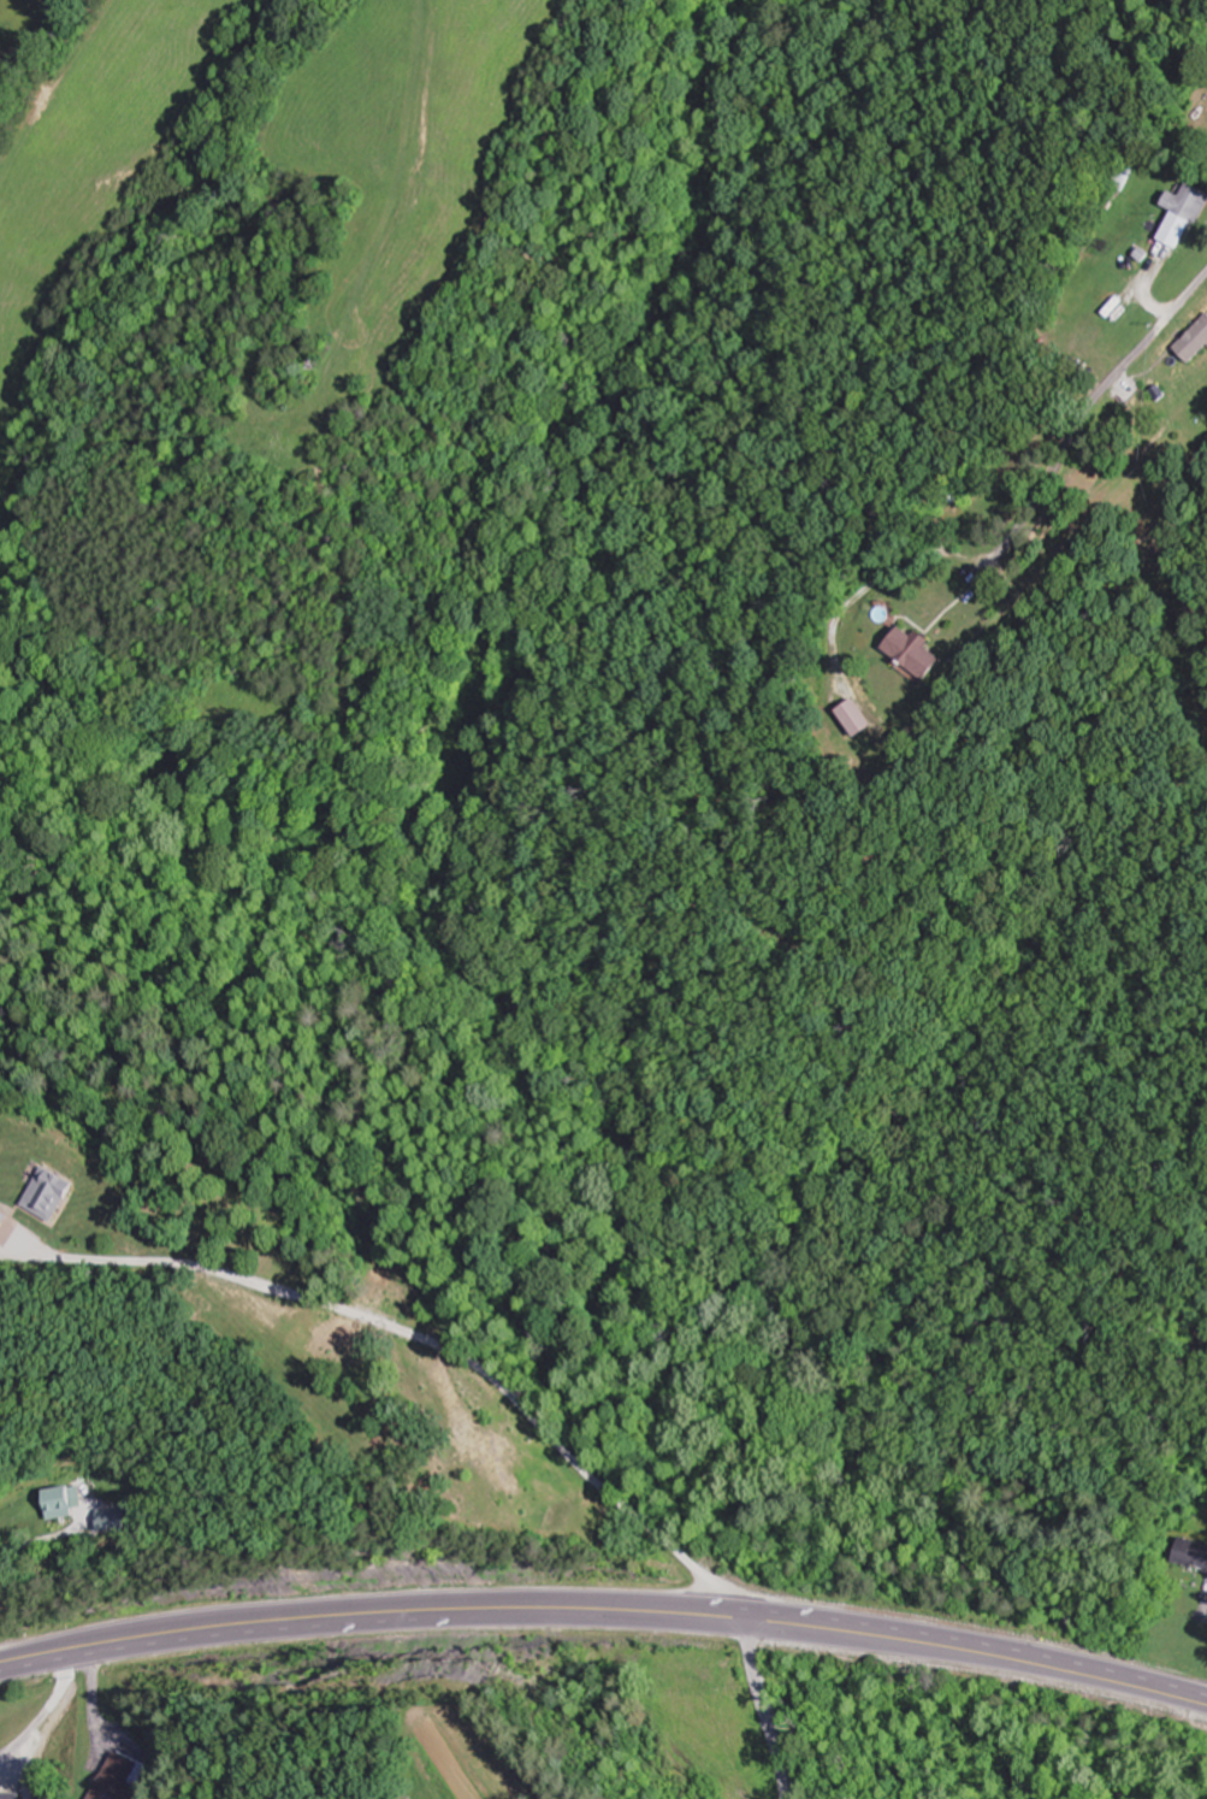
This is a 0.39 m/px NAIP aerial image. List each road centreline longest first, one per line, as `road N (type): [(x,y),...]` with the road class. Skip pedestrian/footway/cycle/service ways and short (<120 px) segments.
road 1 (primary): [(0,1663),(233,1624),(538,1609),(691,1615),(898,1639),(1206,1706)]
road 2 (residential): [(1206,276),(1094,407),(1007,550)]
road 3 (residential): [(786,1798),(753,1658),(757,1621)]

